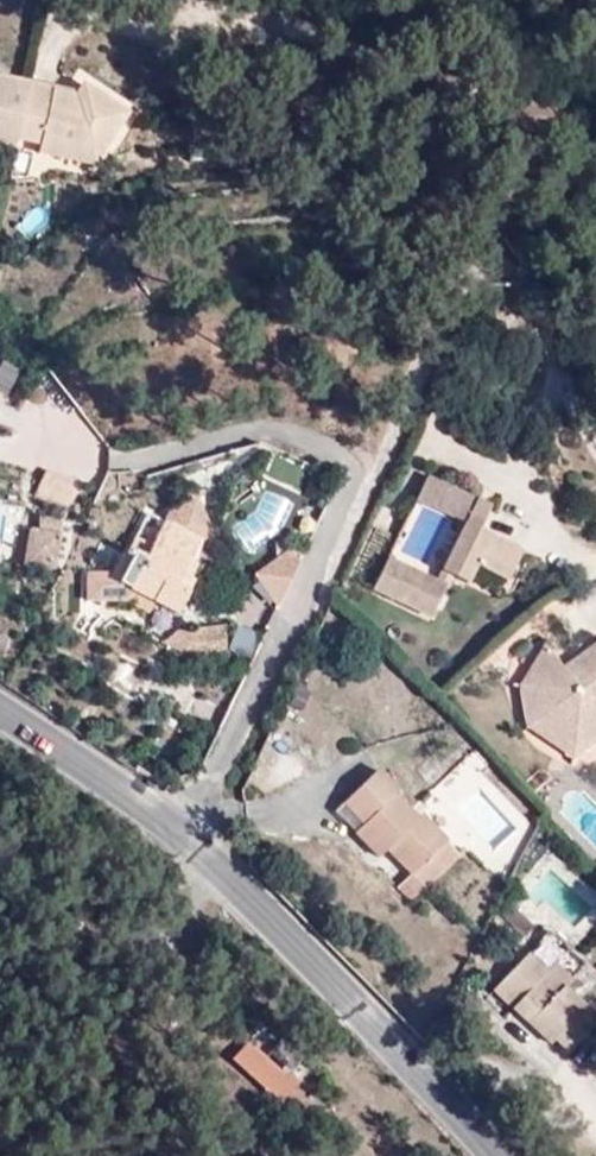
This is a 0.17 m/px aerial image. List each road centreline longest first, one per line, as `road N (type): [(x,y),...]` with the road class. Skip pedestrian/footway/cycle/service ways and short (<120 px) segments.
road 1 (tertiary): [(0,712),(184,838),(493,1155)]

